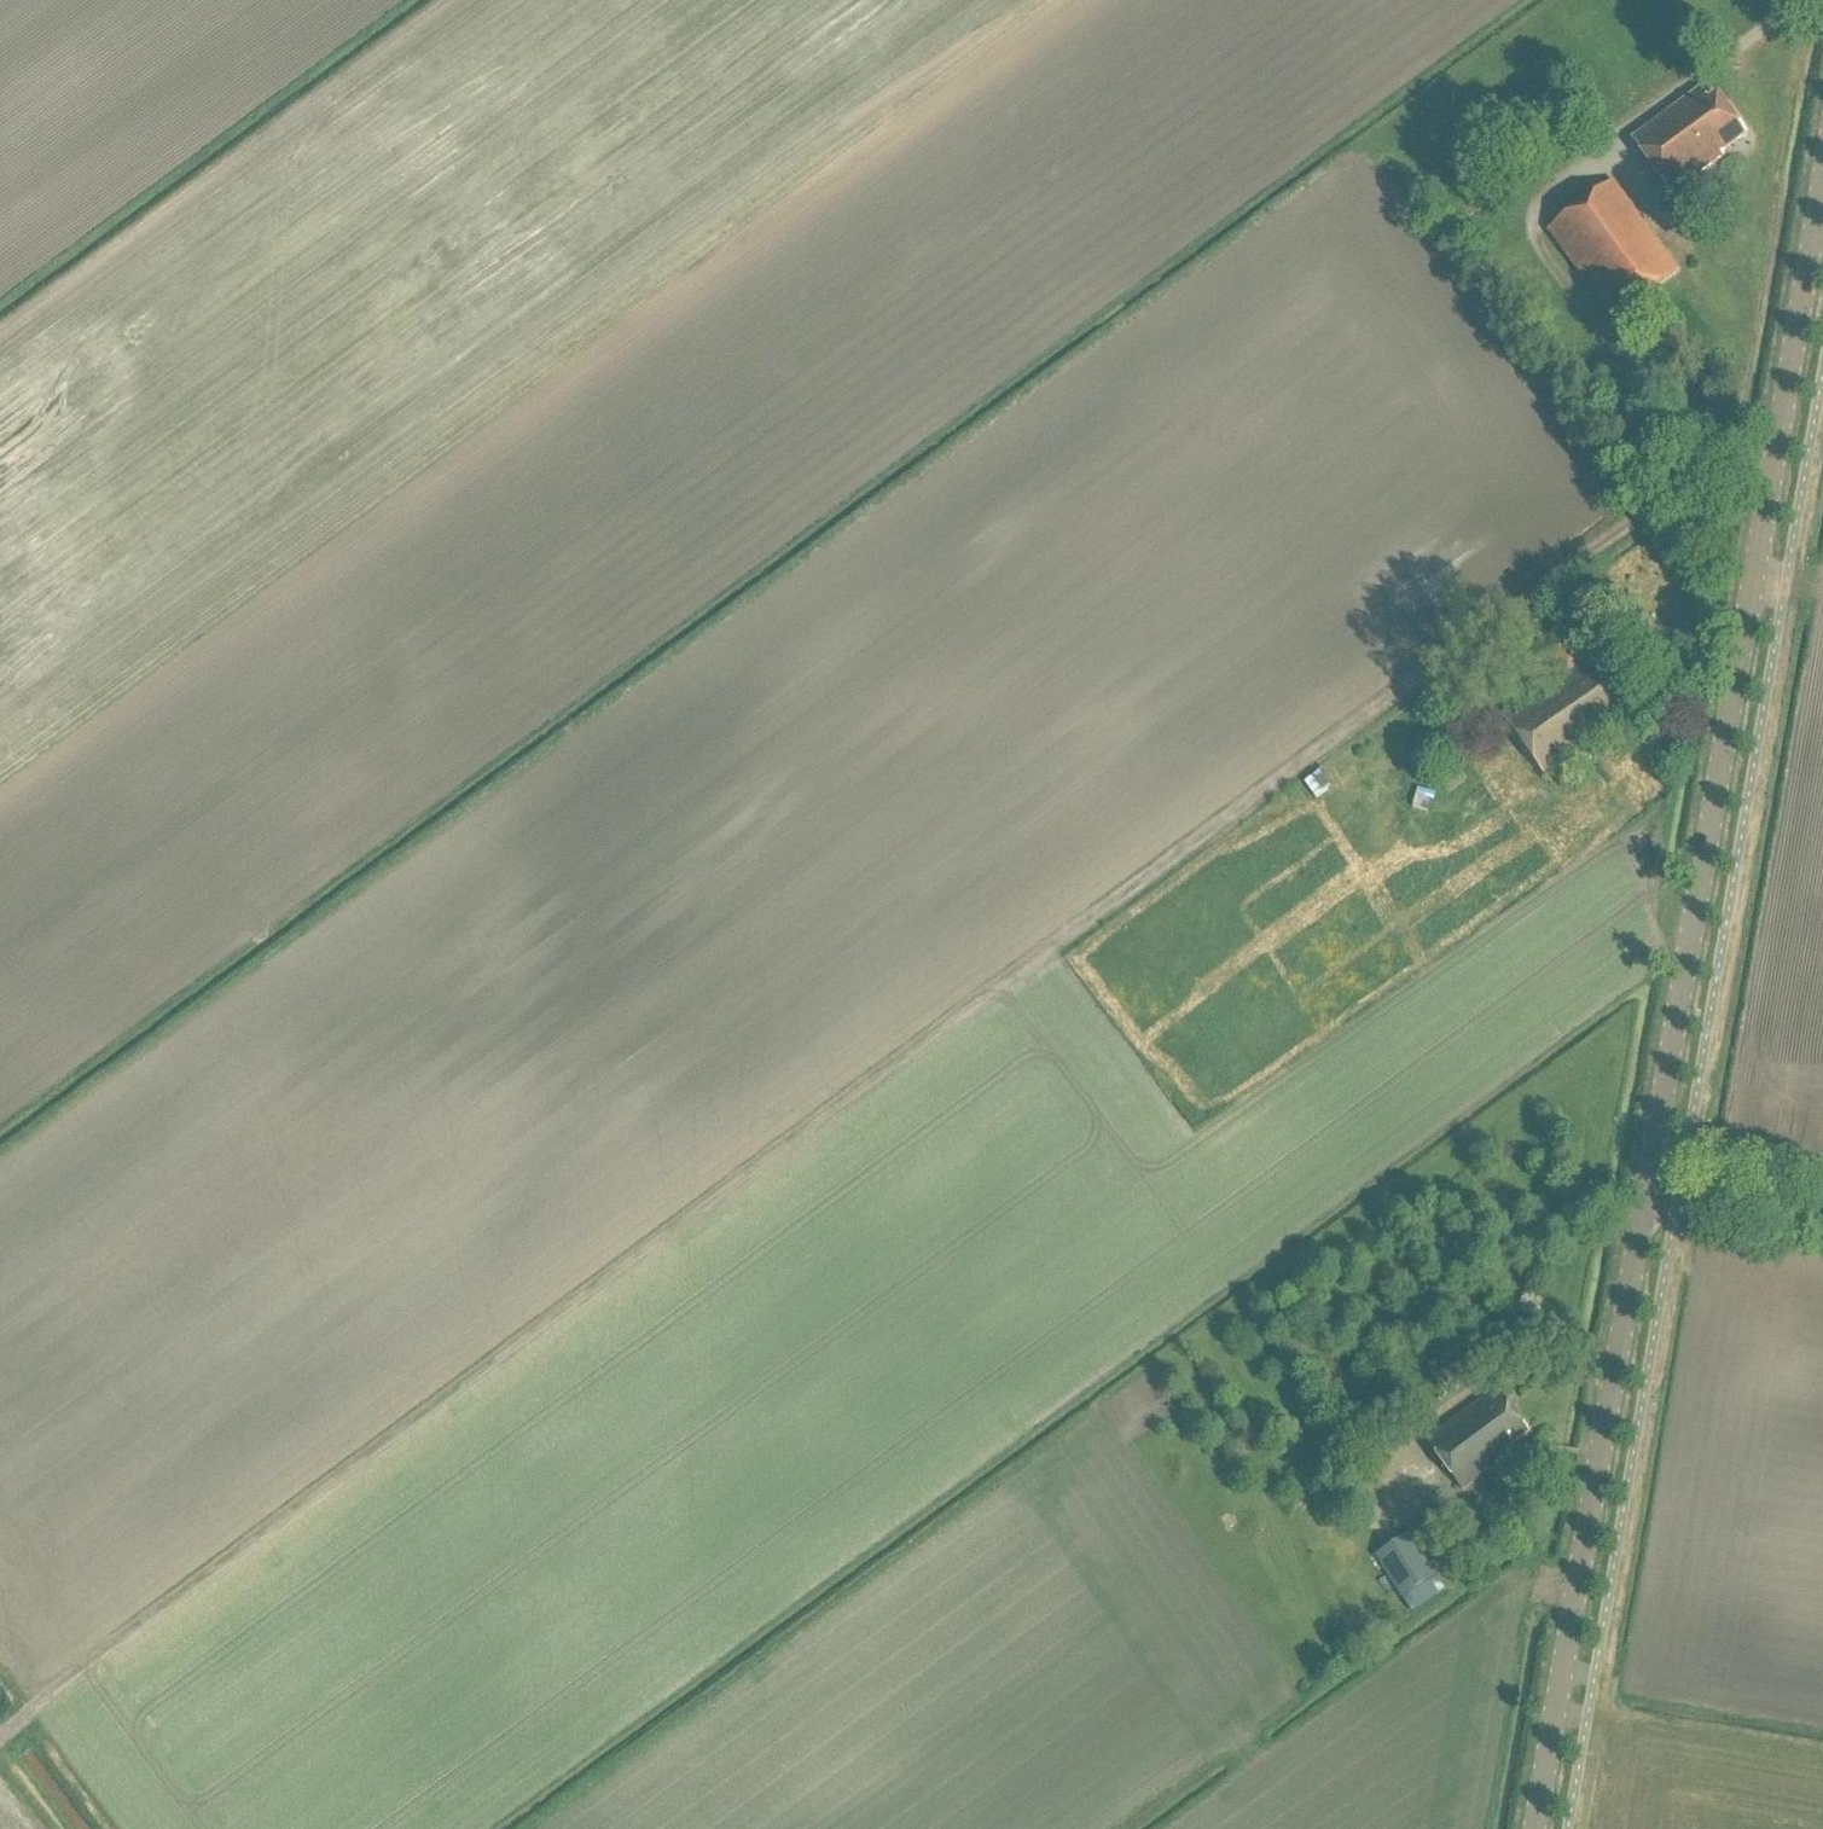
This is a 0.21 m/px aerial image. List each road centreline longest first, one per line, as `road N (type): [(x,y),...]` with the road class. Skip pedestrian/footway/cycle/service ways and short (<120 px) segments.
road 1 (secondary): [(1648,1190),(1822,155)]
road 2 (secondary): [(1536,1828),(1648,1190)]
road 3 (unclassified): [(1822,1223),(1648,1190)]

